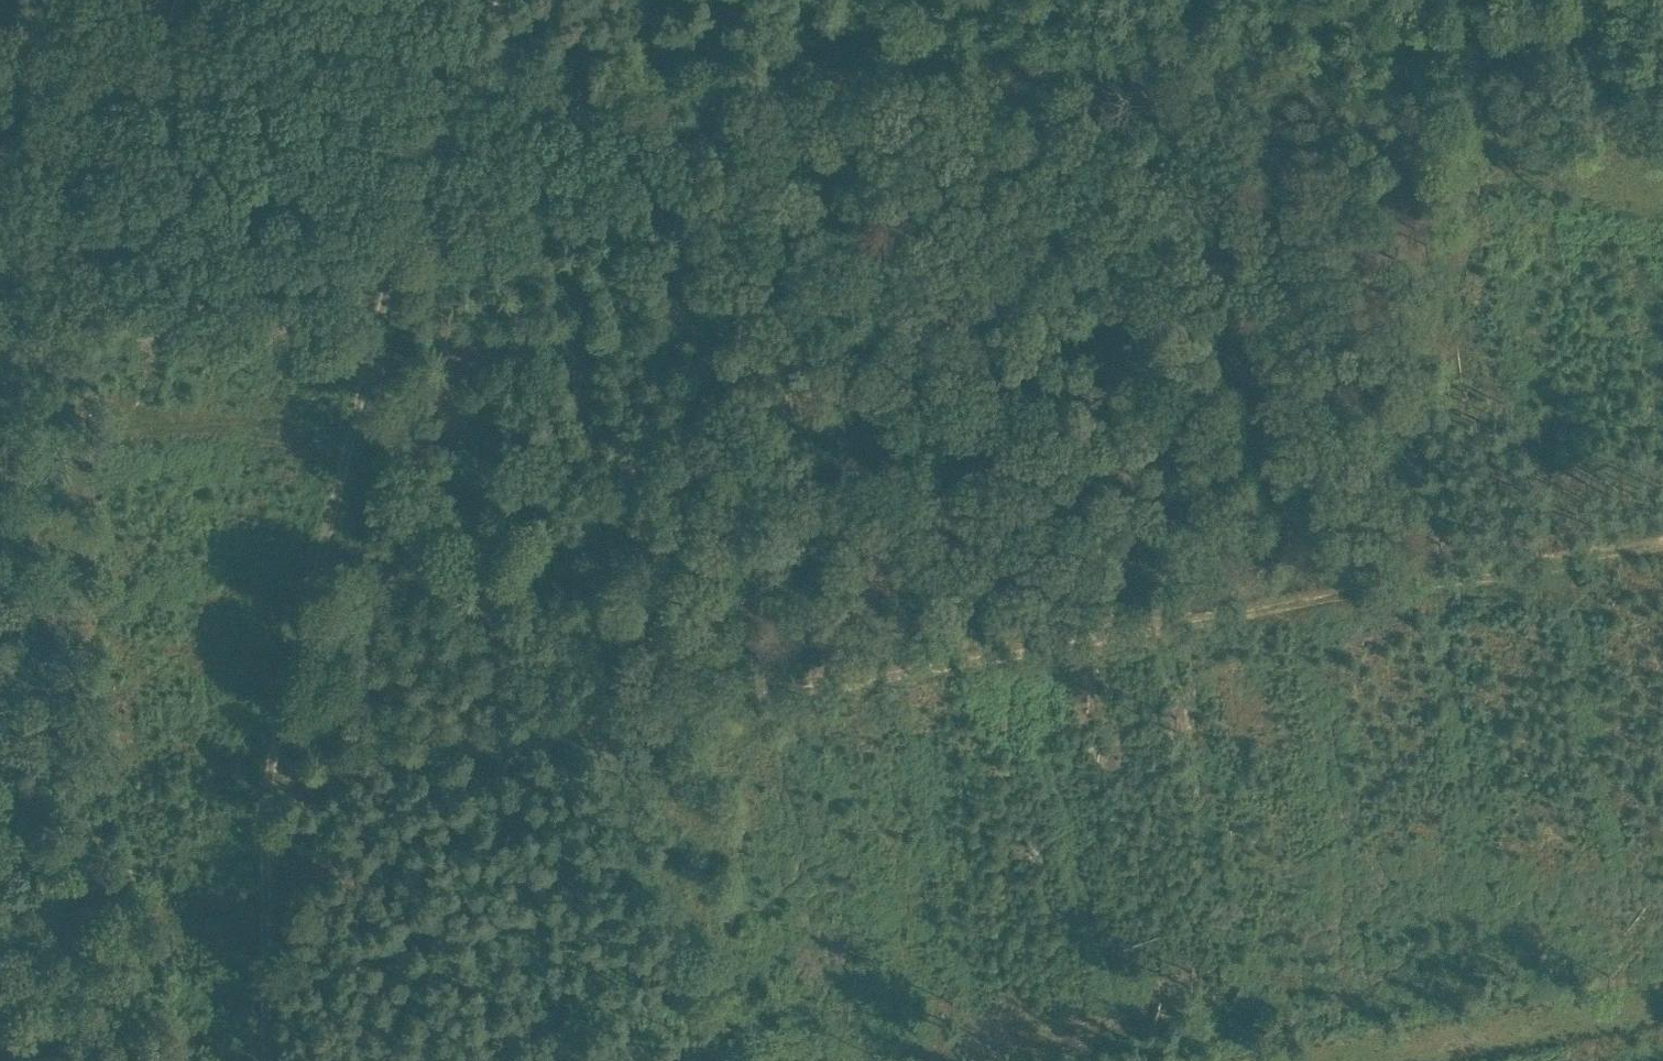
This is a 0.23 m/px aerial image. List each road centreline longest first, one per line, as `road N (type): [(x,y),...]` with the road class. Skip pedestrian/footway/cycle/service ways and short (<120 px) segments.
road 1 (track): [(271,1060),(272,776),(438,73),(1029,68)]

